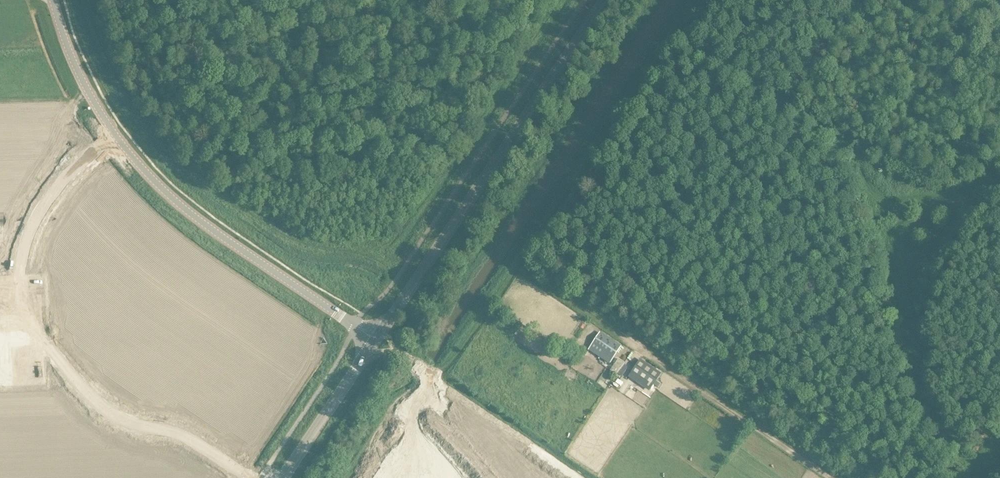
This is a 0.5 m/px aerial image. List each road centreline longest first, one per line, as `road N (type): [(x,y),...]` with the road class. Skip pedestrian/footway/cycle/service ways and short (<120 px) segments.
road 1 (residential): [(248,477),(180,435),(103,412),(43,344),(20,279),(20,251),(49,193),(114,137)]
road 2 (unclassified): [(374,340),(604,0)]
road 3 (unclassified): [(374,340),(150,187),(114,137)]
road 4 (residential): [(830,477),(622,338)]
road 5 (residential): [(374,340),(404,398),(481,477)]
road 6 (unclassified): [(281,477),(374,340)]
road 7 (unclassified): [(114,137),(62,49),(51,0)]

